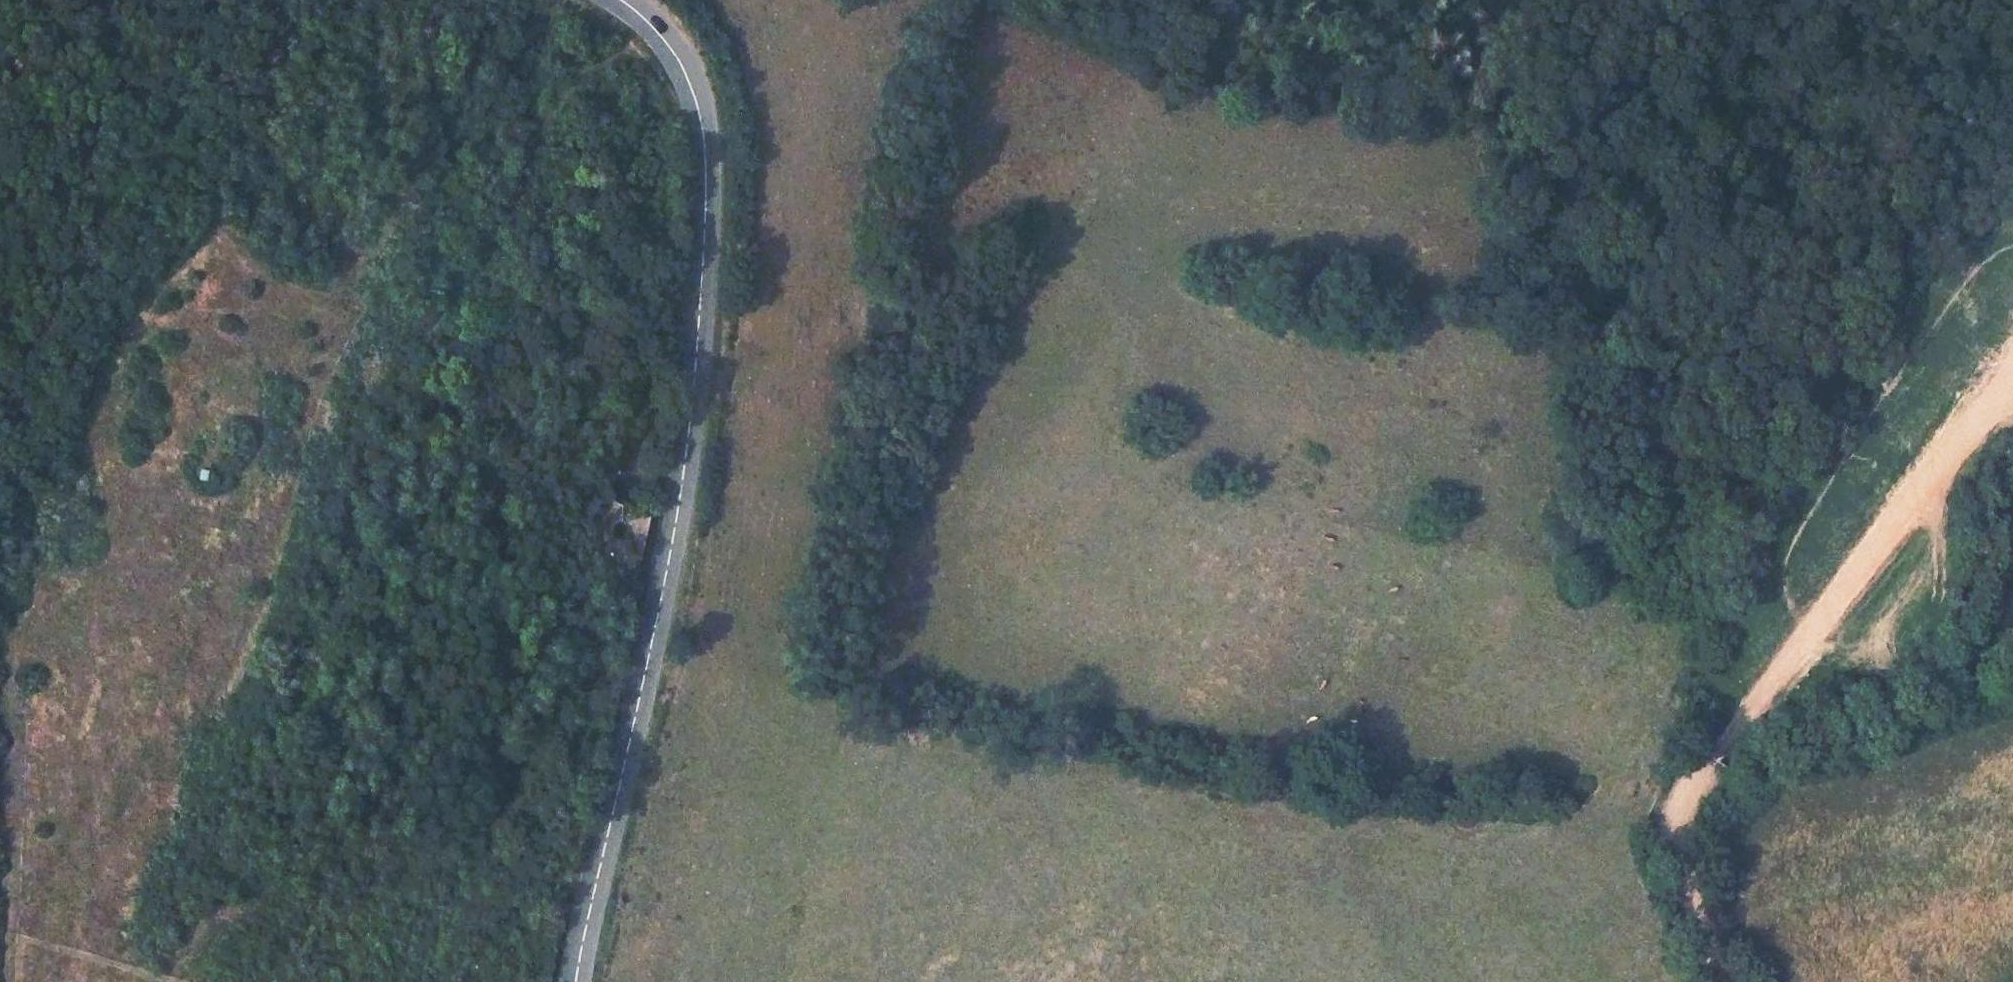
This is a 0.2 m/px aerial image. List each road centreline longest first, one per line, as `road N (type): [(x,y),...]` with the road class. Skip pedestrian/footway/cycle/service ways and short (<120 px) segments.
road 1 (unclassified): [(573,981),(671,539),(701,311),(706,125),(678,54),(615,0)]
road 2 (track): [(2012,416),(1939,474),(1671,810),(1738,981)]
road 3 (track): [(2012,356),(1939,474)]

